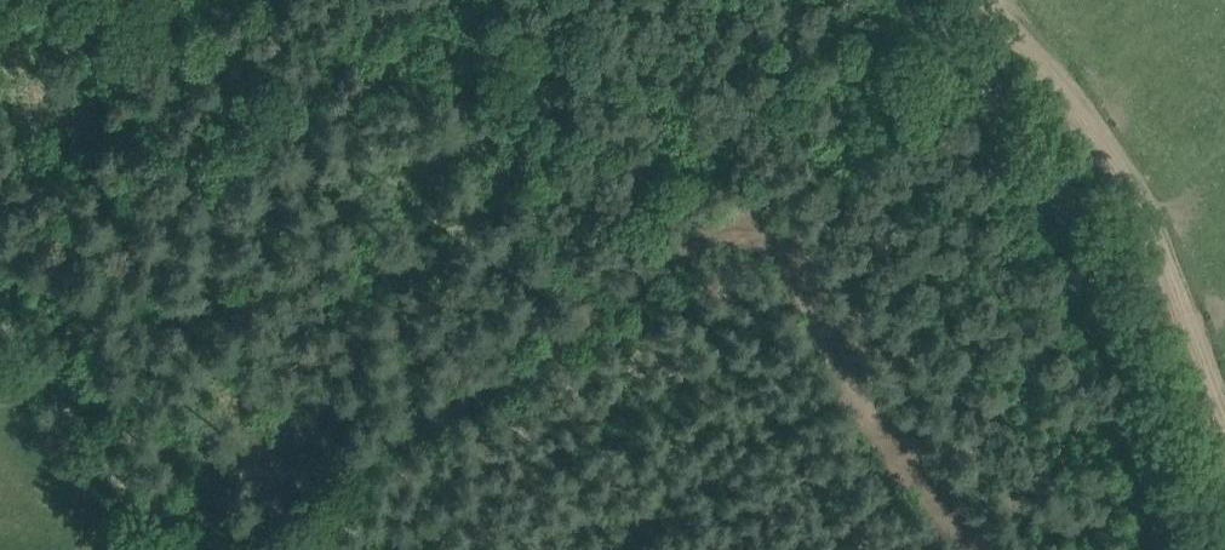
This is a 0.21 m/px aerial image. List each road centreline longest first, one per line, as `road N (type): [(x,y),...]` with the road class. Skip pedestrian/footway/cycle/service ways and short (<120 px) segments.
road 1 (unclassified): [(1177,549),(1063,183),(939,0)]

